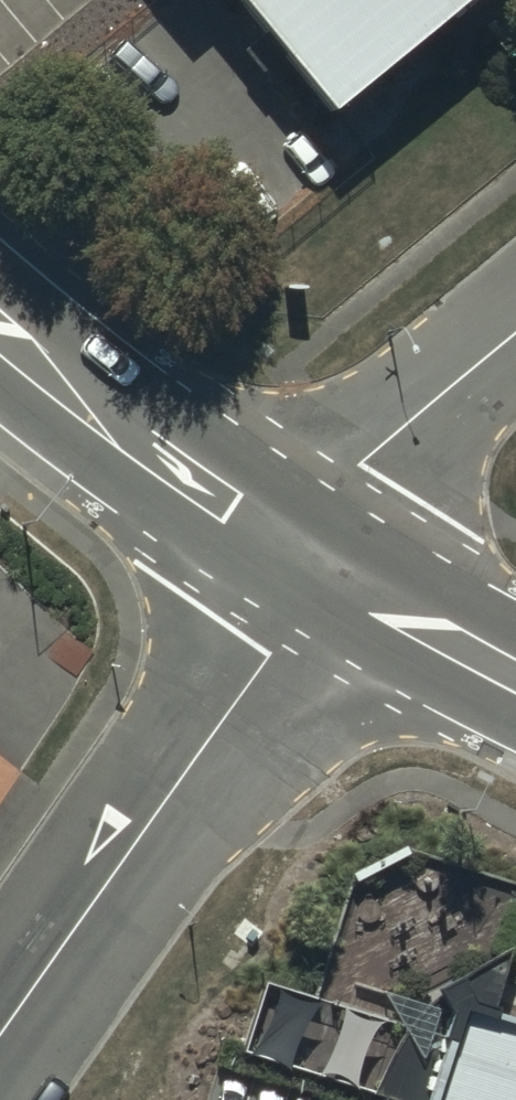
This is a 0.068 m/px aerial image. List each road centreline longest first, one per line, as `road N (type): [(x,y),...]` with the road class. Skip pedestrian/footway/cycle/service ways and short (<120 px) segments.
road 1 (unclassified): [(331,569),(0,1035)]
road 2 (tertiary): [(0,309),(303,552)]
road 3 (unclassified): [(303,552),(361,467),(515,337)]
road 4 (tertiary): [(331,569),(515,675)]

